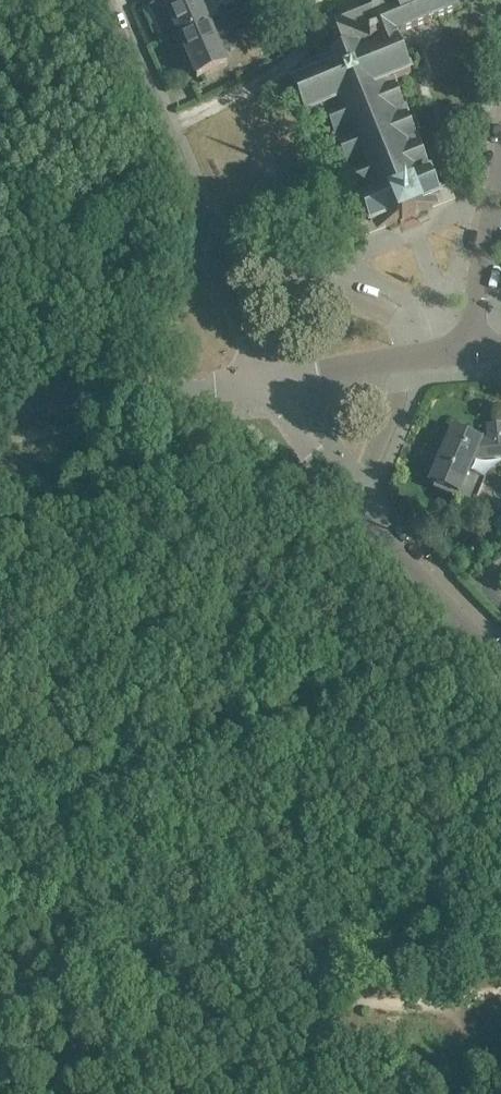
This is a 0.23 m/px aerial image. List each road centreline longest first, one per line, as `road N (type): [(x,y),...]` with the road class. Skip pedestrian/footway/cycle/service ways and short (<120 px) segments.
road 1 (residential): [(219,270),(101,0)]
road 2 (tertiary): [(0,403),(267,383)]
road 3 (residential): [(463,350),(272,268),(219,270)]
road 4 (tertiary): [(500,663),(351,500)]
road 5 (residential): [(463,350),(500,176)]
road 6 (residential): [(351,500),(406,360)]
road 7 (tertiary): [(351,500),(267,383)]
road 8 (residential): [(267,383),(406,360)]
road 9 (residential): [(267,383),(219,270)]

